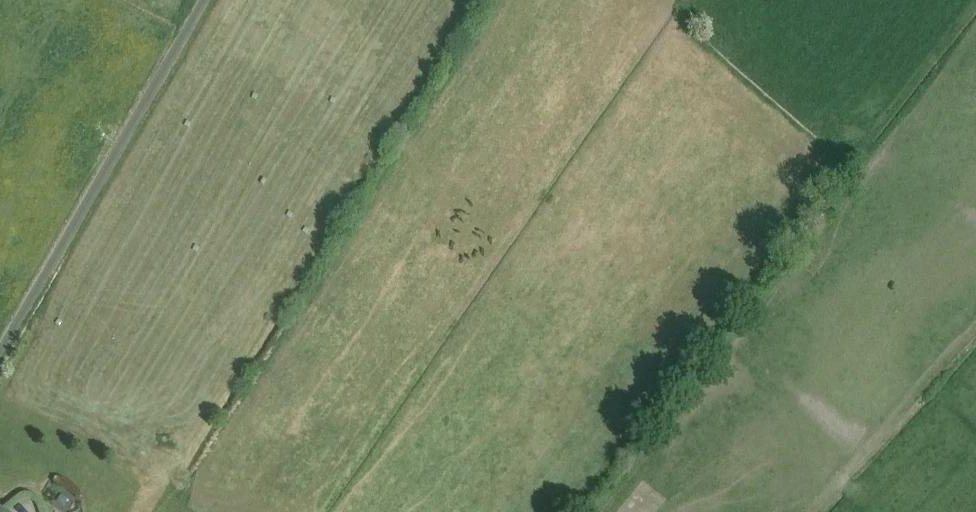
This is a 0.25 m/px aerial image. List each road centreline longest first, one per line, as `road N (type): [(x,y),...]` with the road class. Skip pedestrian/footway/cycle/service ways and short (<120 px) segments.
road 1 (unclassified): [(203,0),(0,347)]

